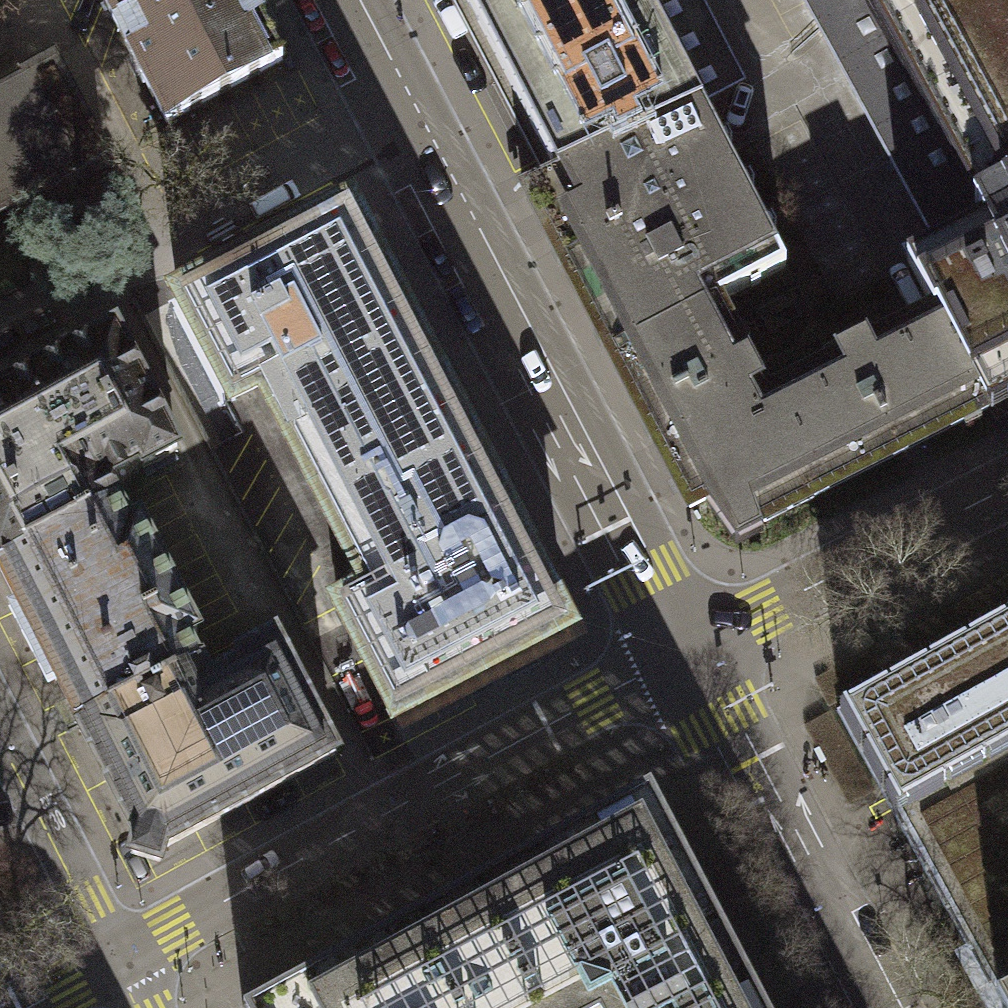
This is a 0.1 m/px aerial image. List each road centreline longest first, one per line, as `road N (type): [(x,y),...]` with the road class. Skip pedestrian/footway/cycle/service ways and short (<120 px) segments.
road 1 (tertiary): [(347,0),(681,655)]
road 2 (residential): [(117,958),(681,655)]
road 3 (tertiary): [(681,655),(862,1007)]
road 4 (residential): [(681,655),(1007,488)]
road 5 (residential): [(117,958),(0,724)]

